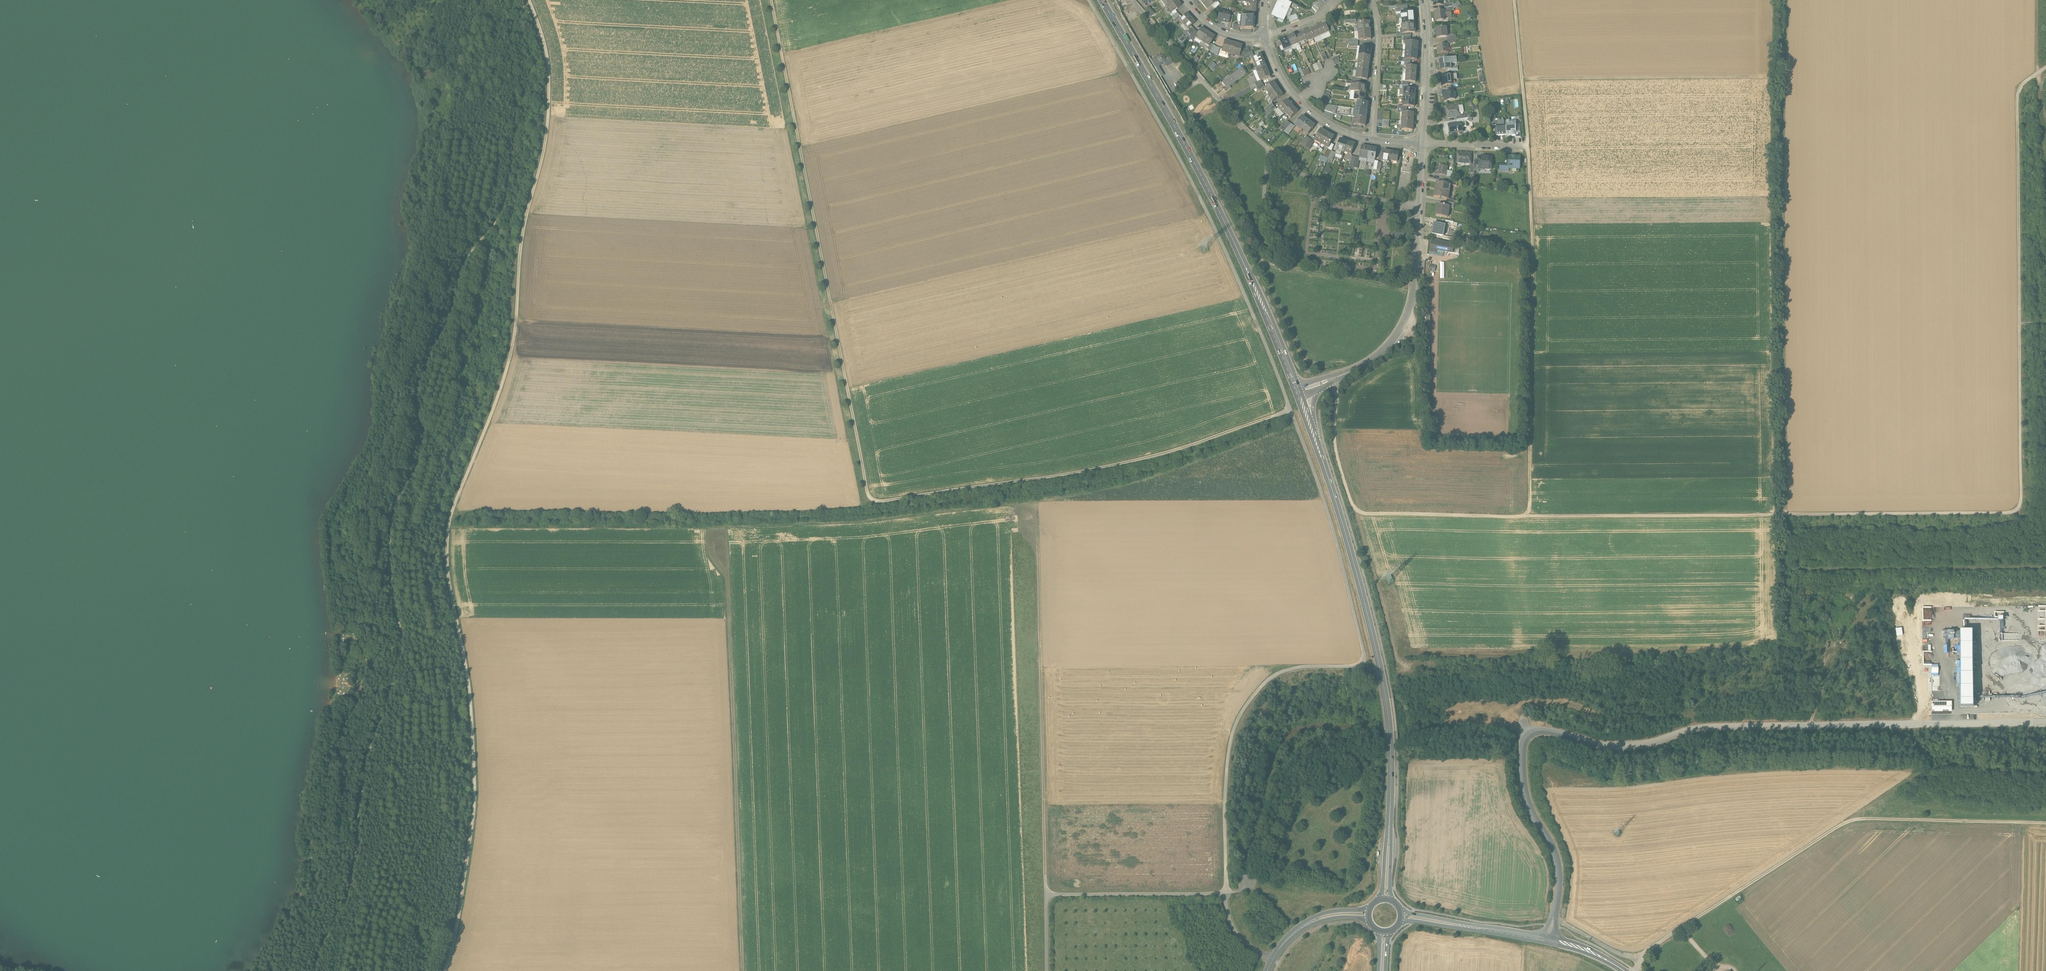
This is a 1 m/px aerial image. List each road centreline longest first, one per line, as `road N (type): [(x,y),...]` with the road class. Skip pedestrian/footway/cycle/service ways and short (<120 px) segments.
road 1 (track): [(1225,893),(1226,783),(1246,708),(1269,680),(1294,669),(1356,668),(1365,655),(1316,474),(1242,288),(1089,0)]
road 2 (track): [(444,970),(475,807),(471,699),(448,537),(511,356),(523,239),(544,155),(548,69),(528,0)]
road 3 (track): [(1292,411),(1139,460),(872,501),(771,0)]
road 4 (track): [(1529,516),(2017,509),(2017,98),(2045,68)]
road 5 (track): [(525,0),(510,34),(516,114),(502,212),(463,262),(418,381),(420,456),(390,538),(402,637)]
road 6 (track): [(1514,0),(1533,247),(1529,516)]
road 7 (track): [(1785,515),(1784,0)]
road 8 (secondary): [(1385,899),(1386,699),(1311,432)]
road 9 (track): [(2045,823),(1850,821),(1668,938),(1632,970)]
road 10 (track): [(742,970),(738,525)]
road 11 (secondary): [(1296,392),(1210,193),(1102,0)]
road 12 (track): [(1045,895),(1040,511)]
road 13 (track): [(402,637),(365,768),(349,893),(314,970)]
road 14 (track): [(1336,378),(1334,437),(1355,513),(1529,516)]
road 15 (track): [(1225,893),(1246,889),(1272,765),(1292,731),(1315,723),(1402,727)]
road 16 (residential): [(1331,380),(1394,342),(1411,311),(1423,144)]
road 17 (track): [(1046,970),(1045,895),(1225,893)]
road 18 (secondary): [(1400,916),(1570,944),(1622,970)]
road 19 (track): [(1355,513),(1400,668)]
road 20 (residential): [(1265,36),(1300,102),(1332,126),(1373,140)]
road 21 (residential): [(1423,144),(1423,0)]
road 22 (residential): [(1373,140),(1378,42),(1372,0)]
road 23 (secondary): [(1268,970),(1301,927),(1337,914),(1367,914)]

